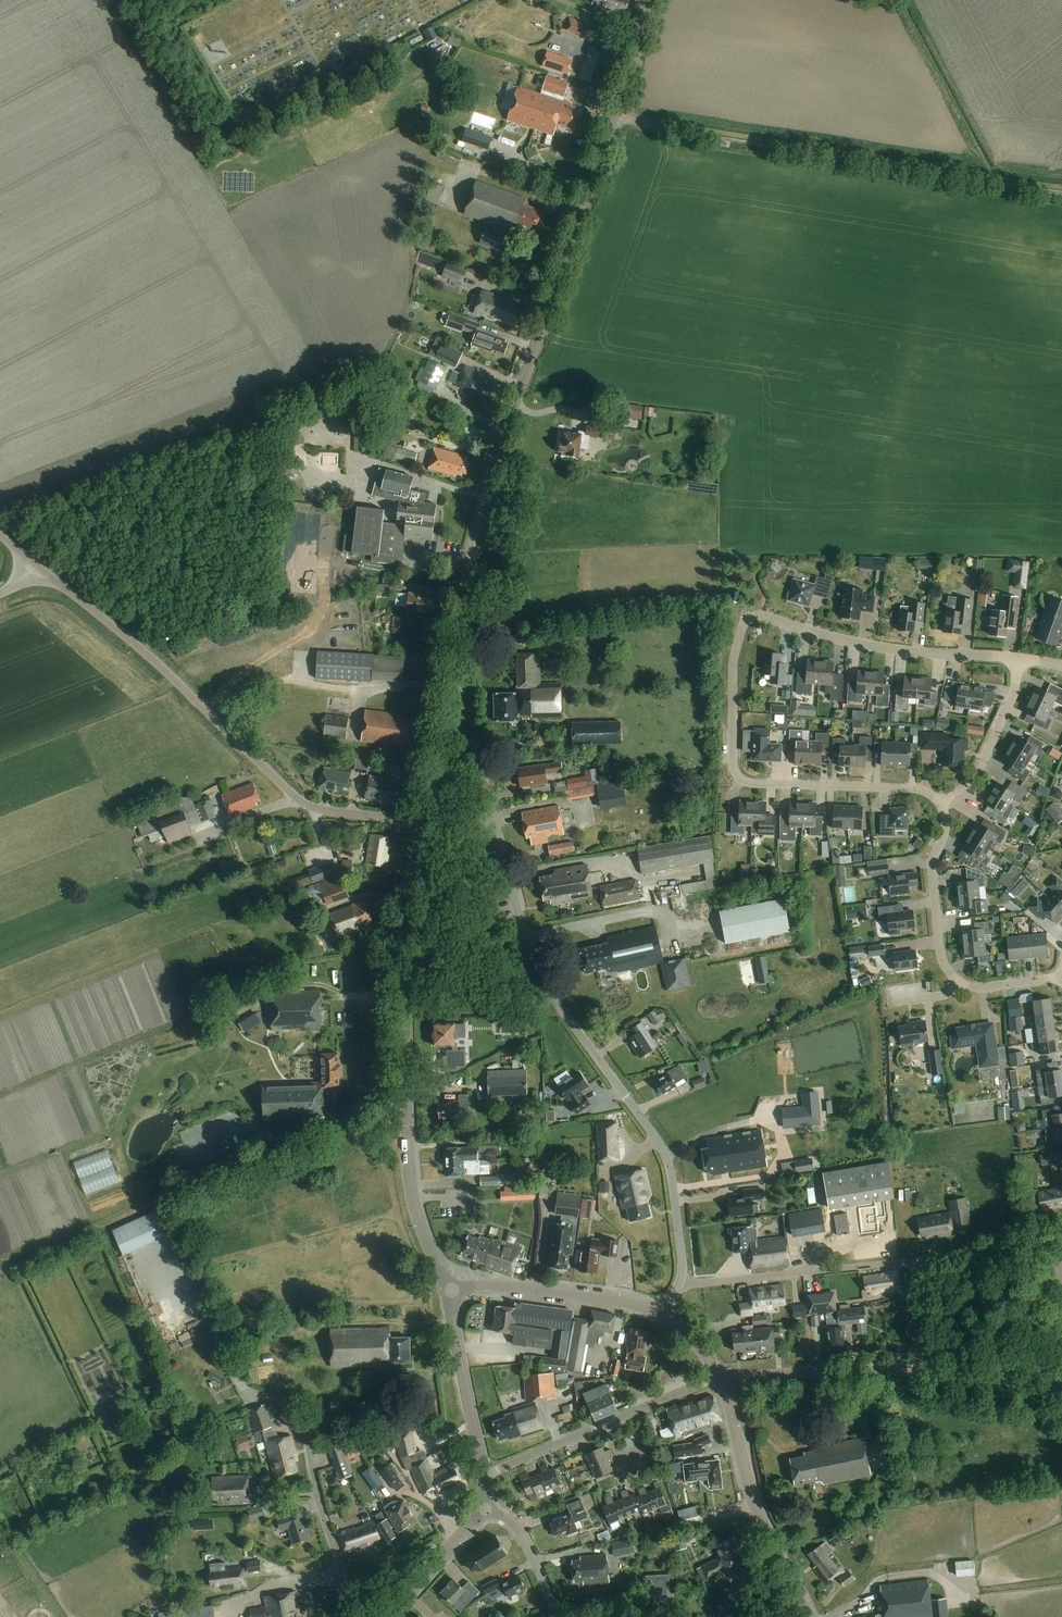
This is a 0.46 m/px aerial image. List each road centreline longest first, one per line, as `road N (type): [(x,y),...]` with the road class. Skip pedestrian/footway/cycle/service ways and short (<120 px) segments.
road 1 (tertiary): [(427,816),(451,707),(471,542),(648,0)]
road 2 (residential): [(681,1282),(672,1178),(662,1148),(528,953),(497,826)]
road 3 (unclassified): [(422,825),(301,801),(148,655),(35,564)]
road 4 (tertiary): [(446,1290),(411,1198),(406,1148),(401,950),(422,825)]
road 5 (track): [(614,118),(1061,187)]
road 6 (tertiary): [(1061,1390),(884,1368),(721,1378)]
road 7 (track): [(236,1377),(157,1202),(287,1145)]
road 8 (residential): [(945,803),(918,788),(735,784),(733,668)]
road 9 (residential): [(1018,658),(882,648),(756,617),(740,635),(733,668)]
road 10 (residential): [(357,1616),(302,1418),(236,1377)]
road 11 (unclassified): [(811,1616),(760,1524),(721,1378)]
road 12 (residential): [(486,1475),(721,1378)]
road 13 (tertiary): [(661,1315),(625,1300),(534,1288),(446,1290)]
road 14 (residential): [(961,985),(942,962),(933,908),(932,862),(944,837),(945,803)]
road 15 (tertiary): [(486,1475),(446,1290)]
road 16 (track): [(0,1274),(157,1202)]
road 17 (residential): [(945,803),(978,772),(1014,693),(1018,658)]
road 18 (tertiary): [(386,1616),(482,1508)]
road 19 (residential): [(558,1614),(516,1529),(482,1508)]

